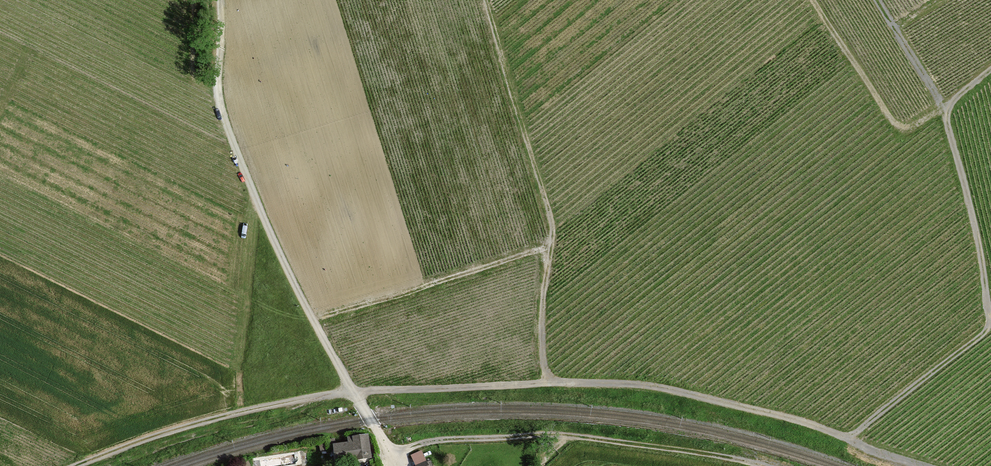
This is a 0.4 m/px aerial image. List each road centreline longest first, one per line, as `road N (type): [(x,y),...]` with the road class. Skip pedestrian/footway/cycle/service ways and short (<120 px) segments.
road 1 (track): [(920,465),(808,424),(650,385),(601,383),(353,392),(195,426),(81,465)]
road 2 (track): [(219,0),(218,89),(234,146),(302,299),(397,465)]
road 3 (track): [(484,0),(551,220),(541,345),(550,383)]
road 4 (track): [(390,455),(438,440),(558,435),(766,465)]
road 5 (track): [(990,69),(944,108),(990,320)]
road 6 (track): [(313,319),(550,246)]
road 7 (track): [(814,0),(899,125),(944,108)]
road 8 (track): [(990,321),(845,439)]

